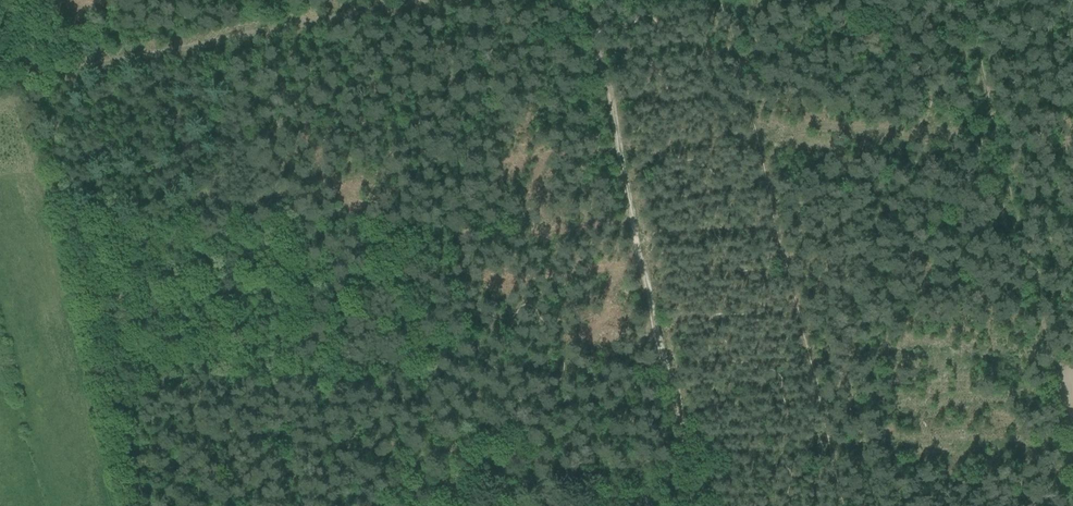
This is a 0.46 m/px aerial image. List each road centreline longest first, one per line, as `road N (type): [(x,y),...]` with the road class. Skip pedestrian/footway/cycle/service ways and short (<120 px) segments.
road 1 (track): [(37,72),(446,0)]

